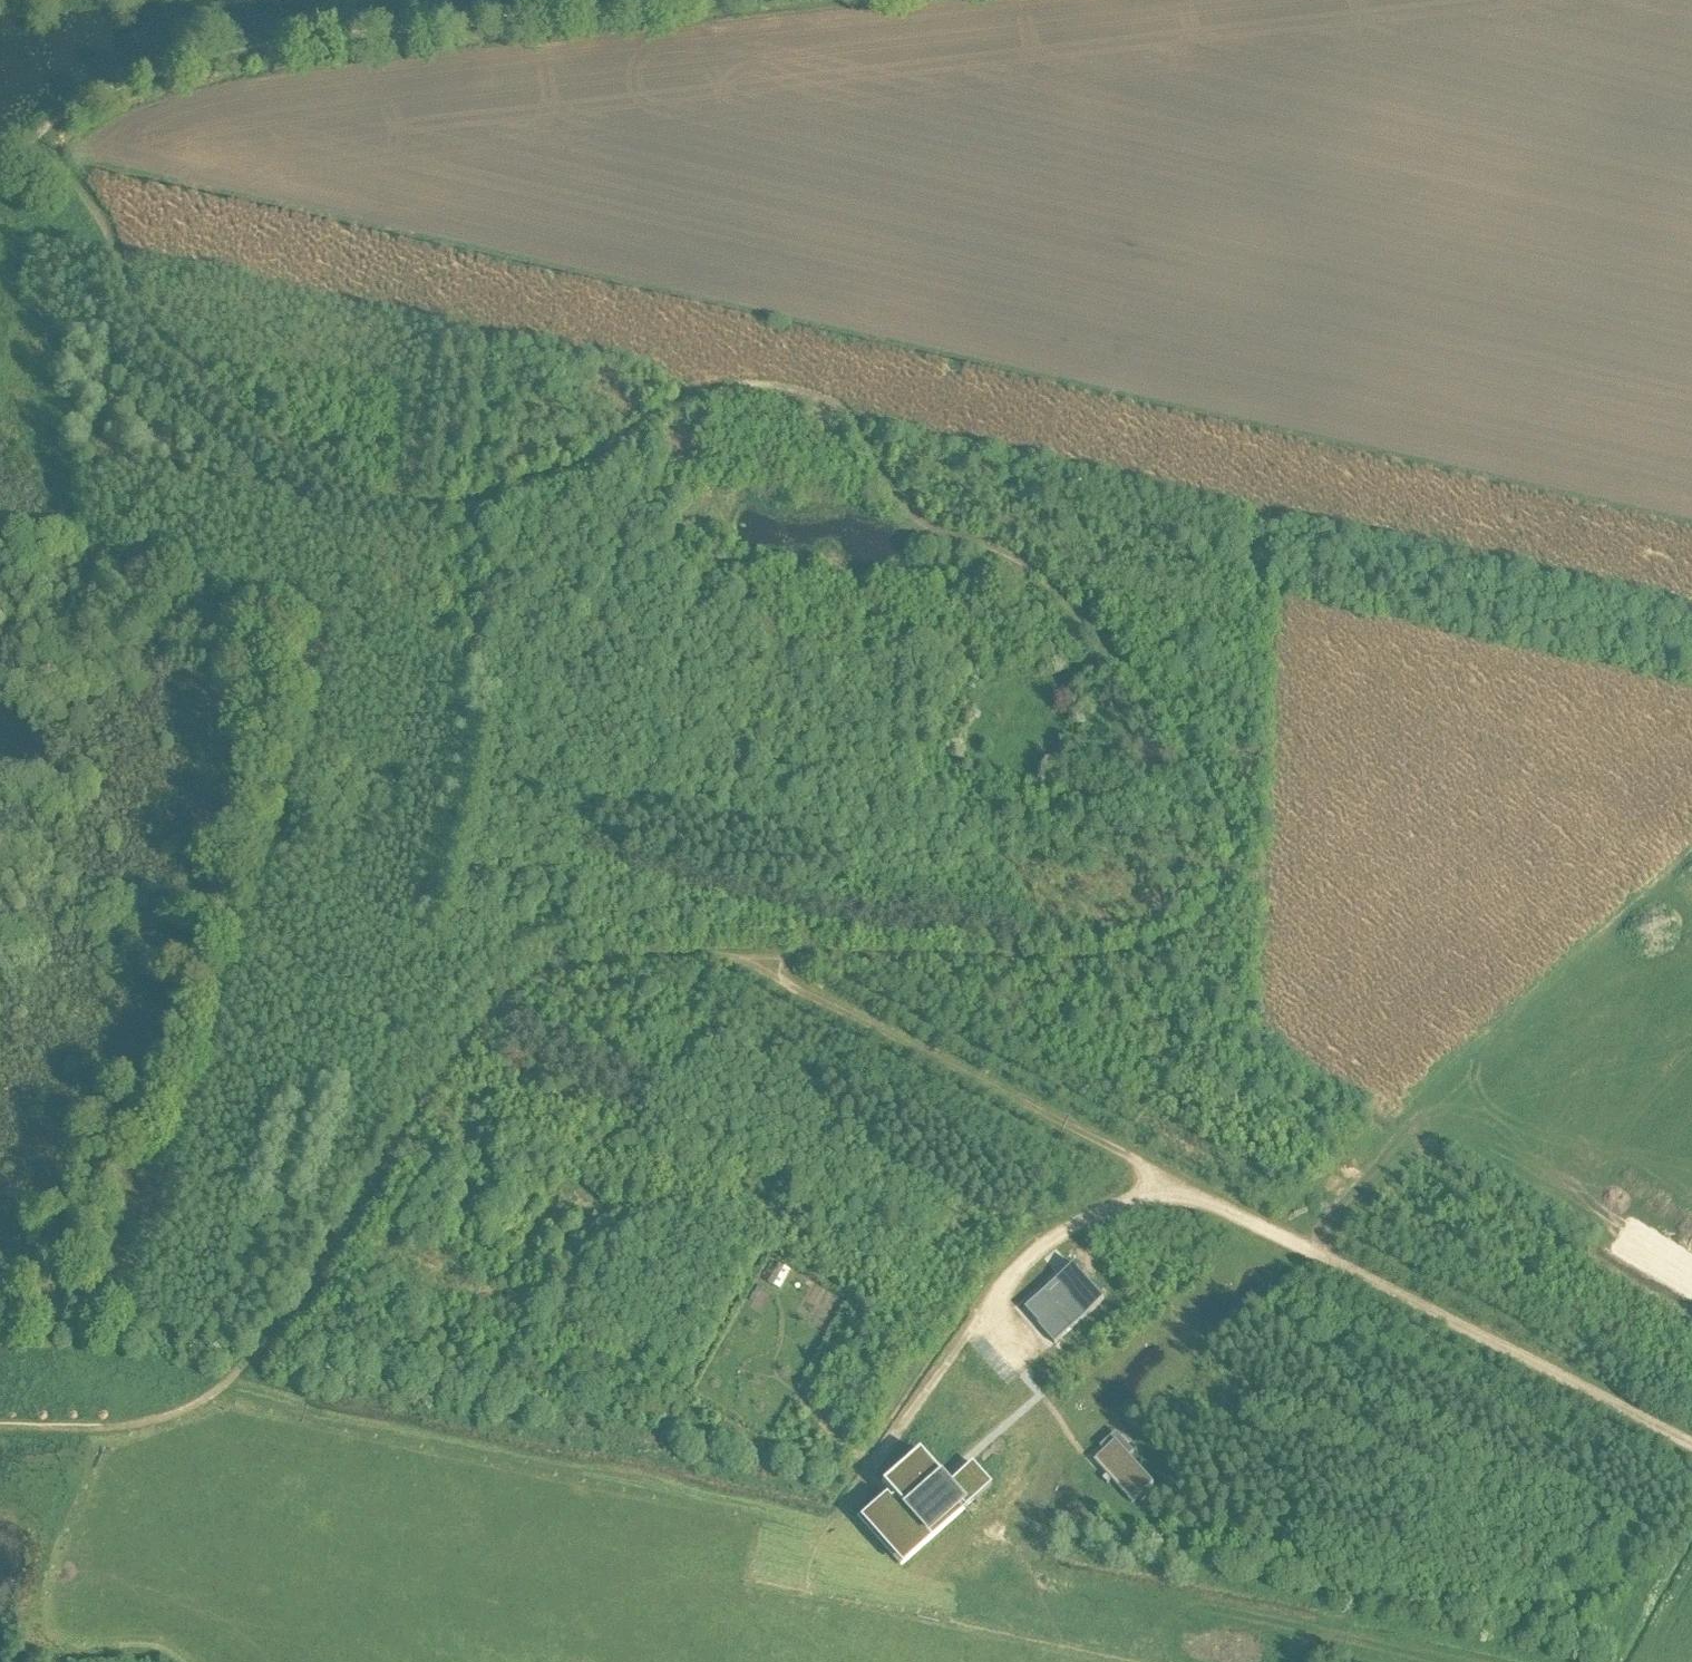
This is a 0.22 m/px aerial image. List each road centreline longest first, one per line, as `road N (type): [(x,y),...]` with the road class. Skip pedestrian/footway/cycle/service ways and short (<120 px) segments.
road 1 (track): [(130,1426),(202,1402),(291,1317),(386,1157),(488,1018),(540,979),(576,968),(745,959),(1210,1198)]
road 2 (track): [(680,0),(281,45),(196,63),(112,90),(35,135),(0,167)]
road 3 (track): [(1210,1198),(1691,1445)]
road 4 (track): [(1210,1198),(1131,1198),(1047,1240),(1011,1272),(870,1473)]
road 5 (track): [(1077,1587),(1431,1661)]

